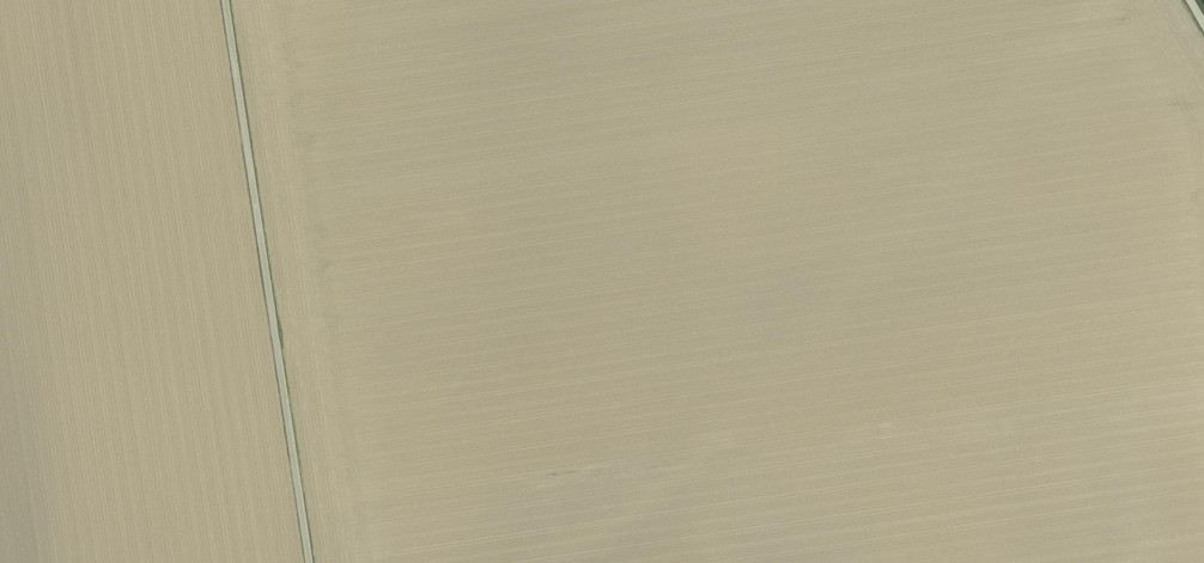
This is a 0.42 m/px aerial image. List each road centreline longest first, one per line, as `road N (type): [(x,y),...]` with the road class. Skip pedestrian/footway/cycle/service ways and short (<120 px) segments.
road 1 (track): [(310,562),(225,0)]

